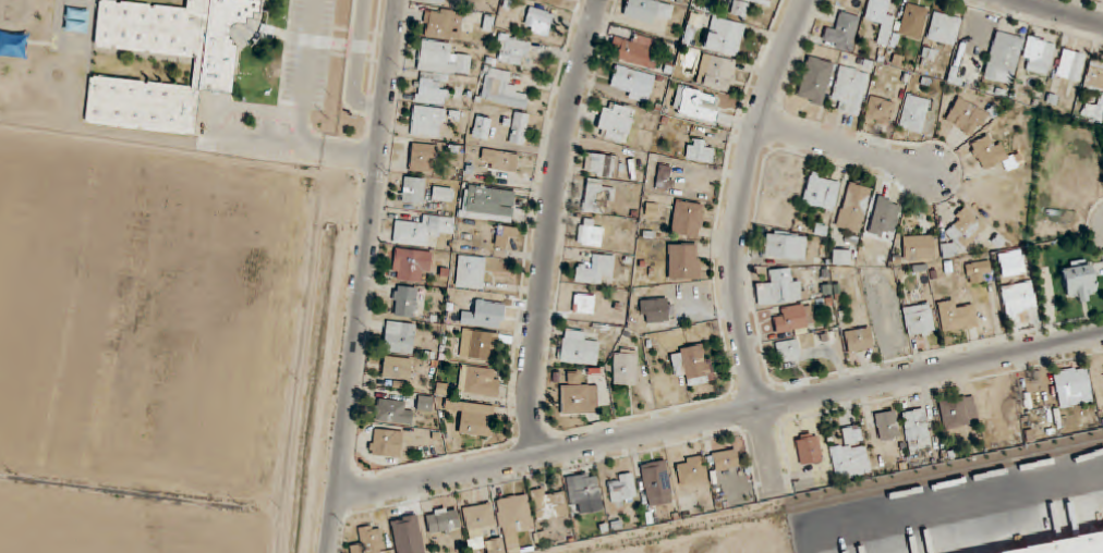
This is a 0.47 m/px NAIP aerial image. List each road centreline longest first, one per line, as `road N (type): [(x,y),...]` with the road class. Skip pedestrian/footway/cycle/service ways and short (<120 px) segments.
road 1 (tertiary): [(400,0),(332,552)]
road 2 (residential): [(538,453),(532,389),(554,204),(600,0)]
road 3 (residential): [(760,405),(340,490)]
road 4 (residential): [(760,405),(738,308),(738,226),(761,124),(806,0)]
road 5 (residential): [(1102,332),(760,405)]
road 6 (residential): [(761,124),(930,173)]

